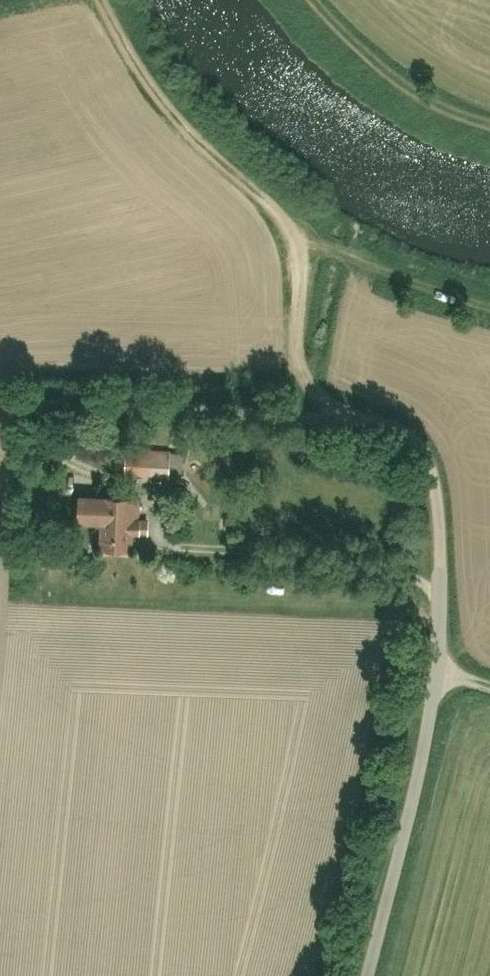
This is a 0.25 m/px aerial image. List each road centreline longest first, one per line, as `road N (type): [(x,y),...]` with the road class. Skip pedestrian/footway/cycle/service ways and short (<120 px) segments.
road 1 (residential): [(437,669),(451,602),(436,478),(360,413),(62,407)]
road 2 (track): [(489,308),(446,301),(354,266),(315,239),(151,103),(101,0)]
road 3 (residential): [(365,975),(437,669)]

